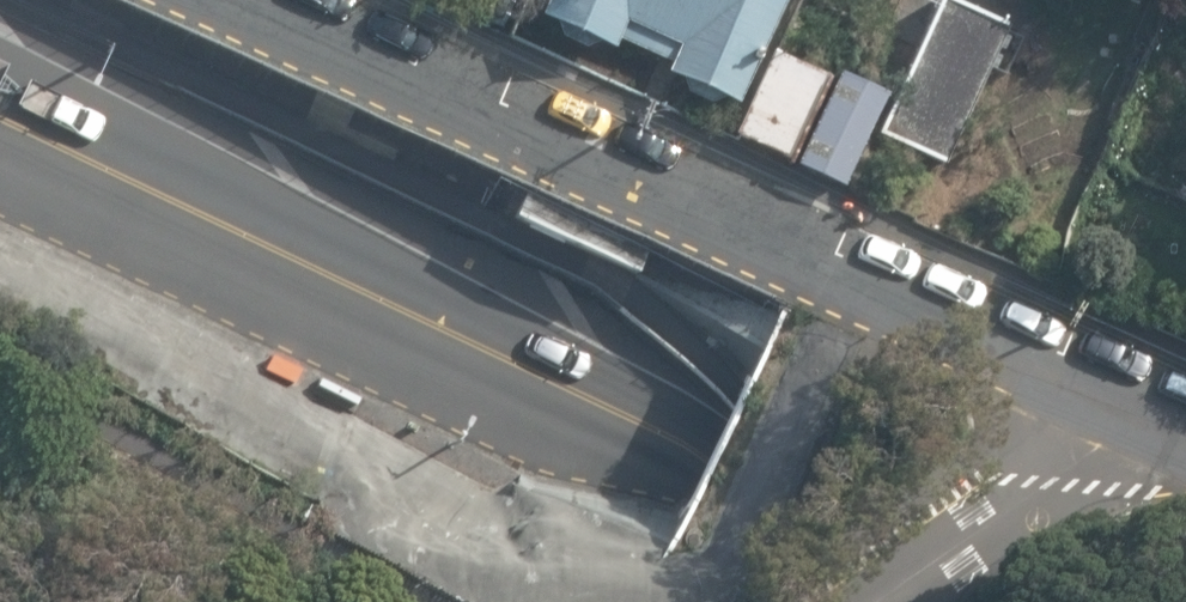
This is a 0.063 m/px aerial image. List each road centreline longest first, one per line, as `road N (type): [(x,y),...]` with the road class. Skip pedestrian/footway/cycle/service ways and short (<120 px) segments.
road 1 (trunk): [(0,115),(1001,601)]
road 2 (residential): [(265,0),(1185,426)]

